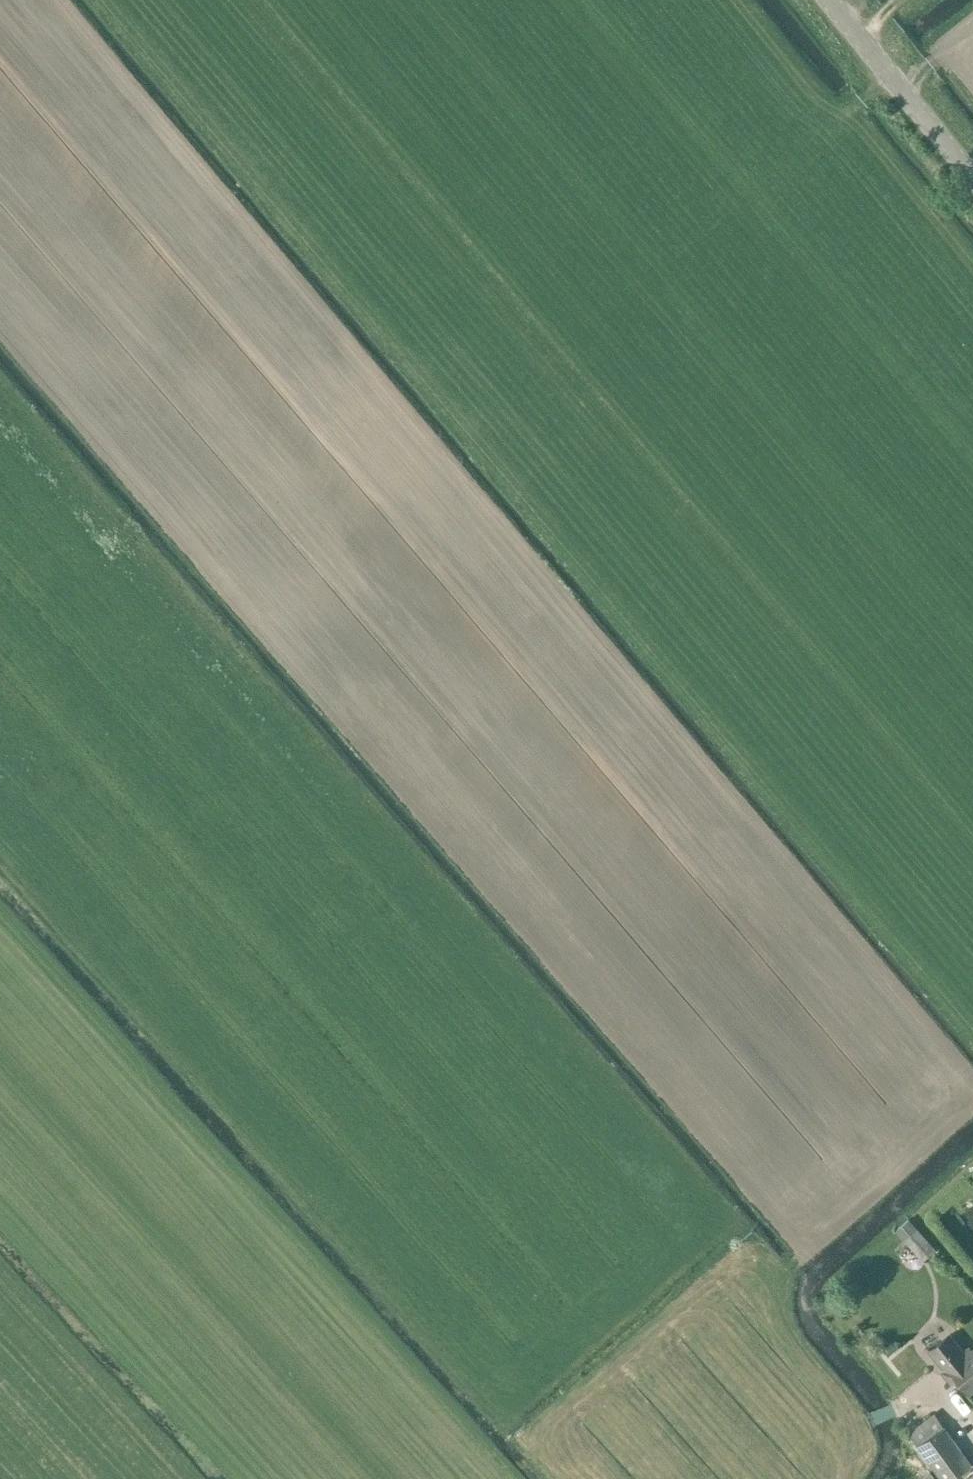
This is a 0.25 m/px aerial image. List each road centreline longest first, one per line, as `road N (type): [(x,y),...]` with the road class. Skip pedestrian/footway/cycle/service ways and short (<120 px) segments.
road 1 (tertiary): [(972,178),(829,0)]

